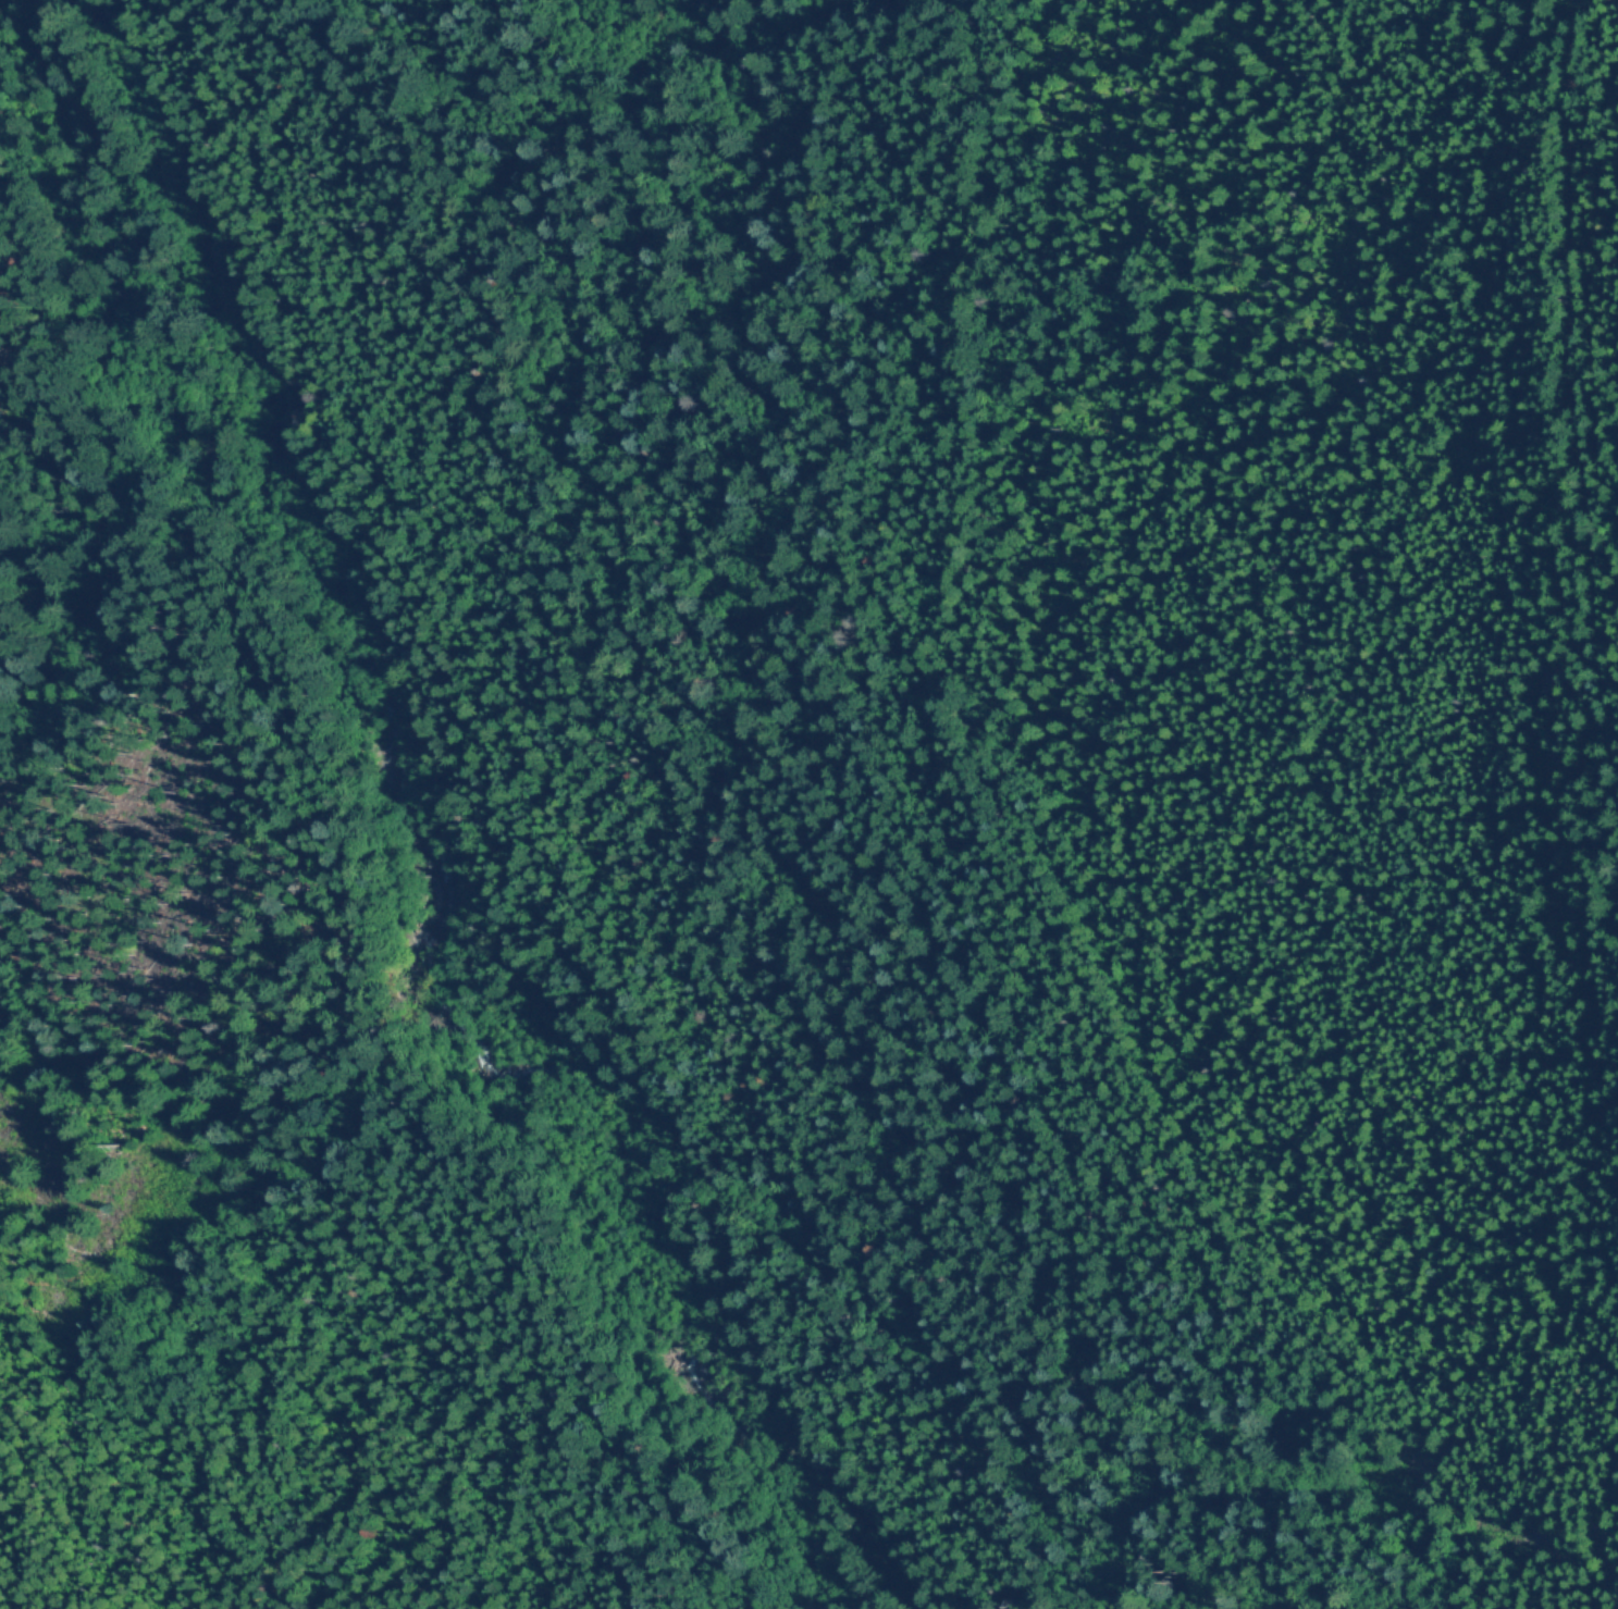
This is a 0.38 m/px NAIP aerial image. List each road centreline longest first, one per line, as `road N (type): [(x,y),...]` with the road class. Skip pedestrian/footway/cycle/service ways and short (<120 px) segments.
road 1 (track): [(1586,0),(1536,665),(1601,1140),(1617,1189)]

